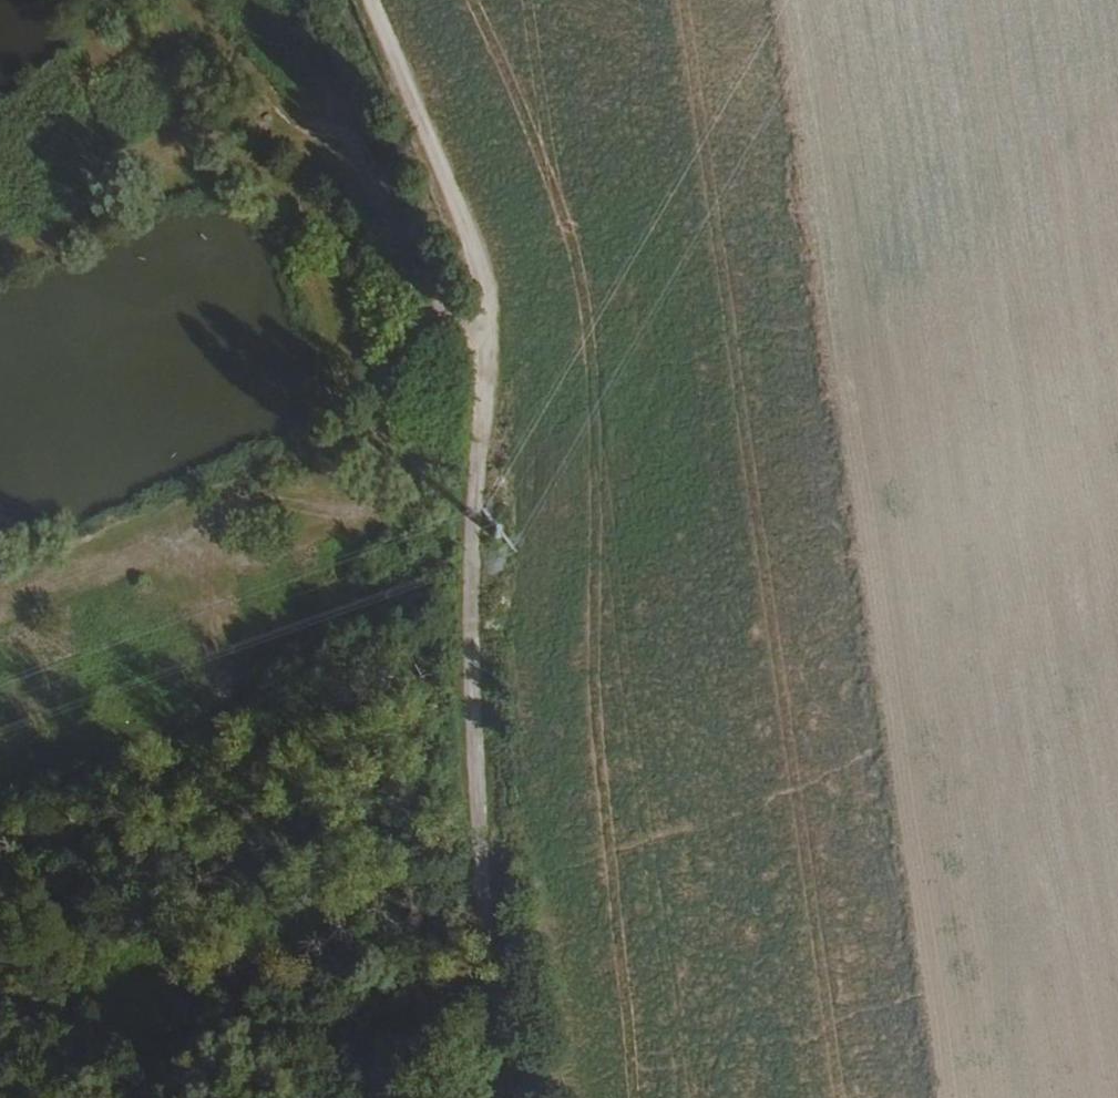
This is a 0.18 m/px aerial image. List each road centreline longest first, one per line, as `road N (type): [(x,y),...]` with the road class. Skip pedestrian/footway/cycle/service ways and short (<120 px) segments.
road 1 (track): [(503,1097),(471,674),(485,286),(374,0)]

